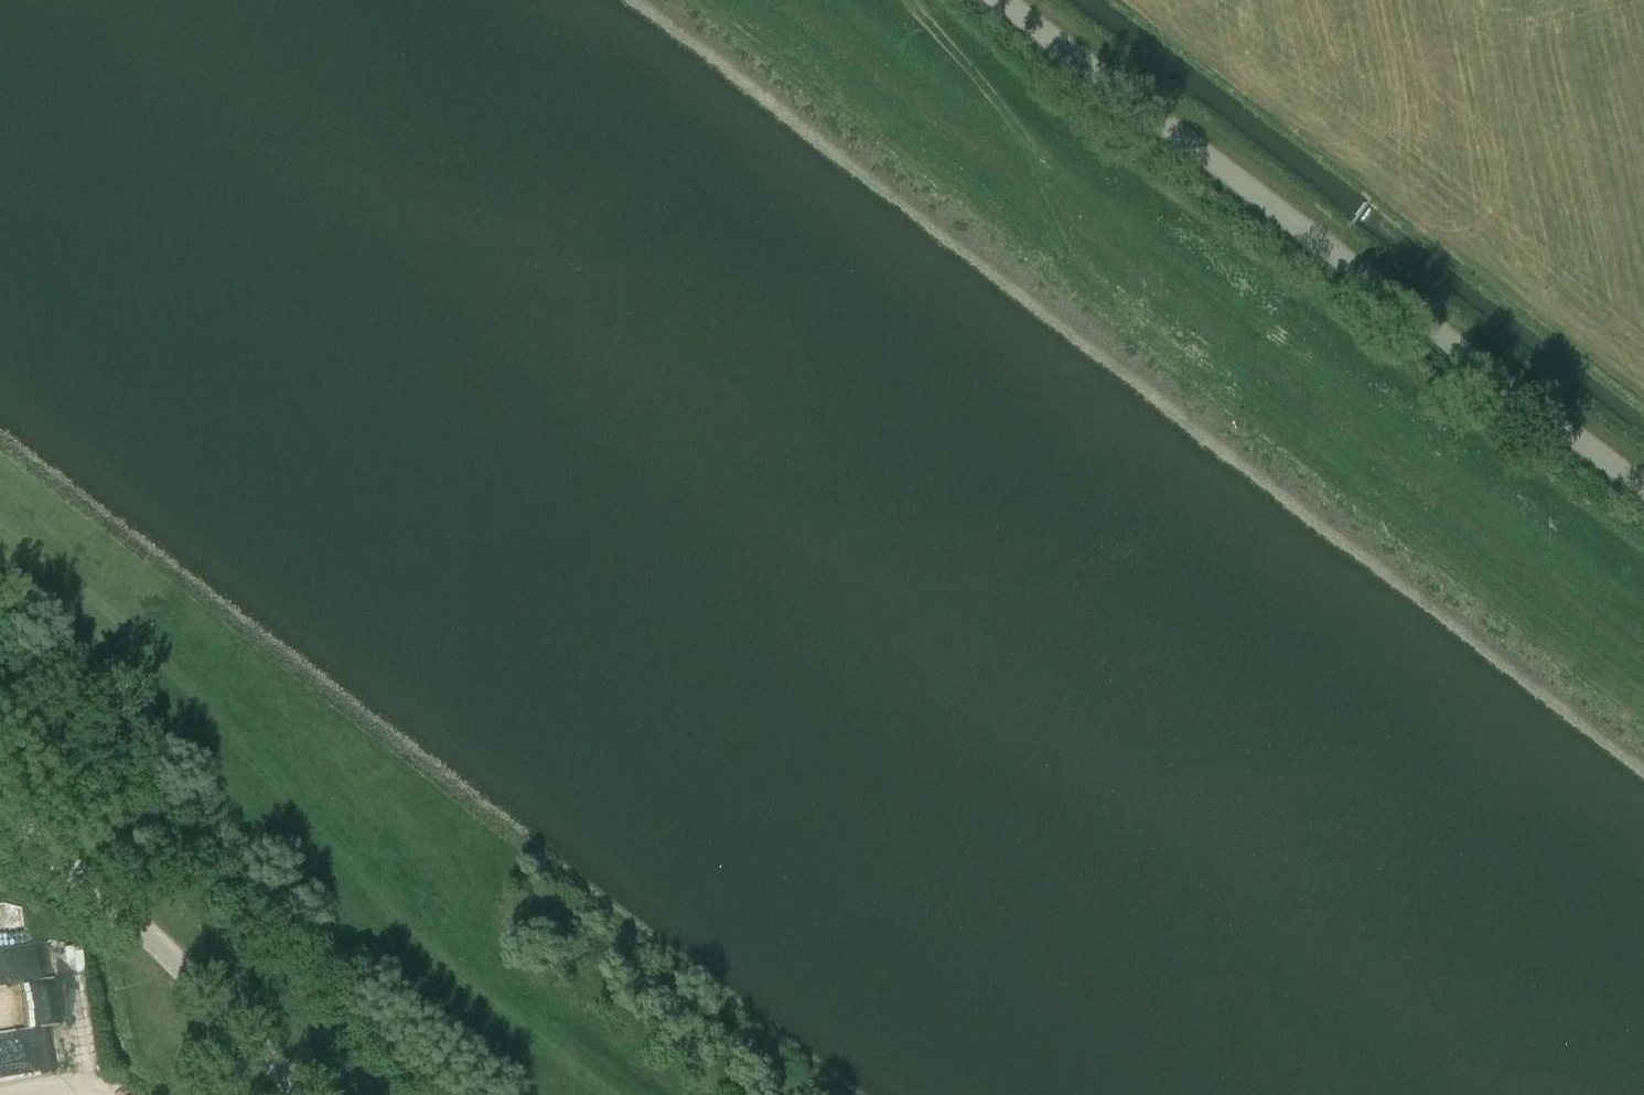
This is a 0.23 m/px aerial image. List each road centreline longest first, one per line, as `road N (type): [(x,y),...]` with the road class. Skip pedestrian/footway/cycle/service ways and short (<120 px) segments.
road 1 (unclassified): [(1643,490),(1013,0)]
road 2 (unclassified): [(303,1094),(178,963),(0,819)]

